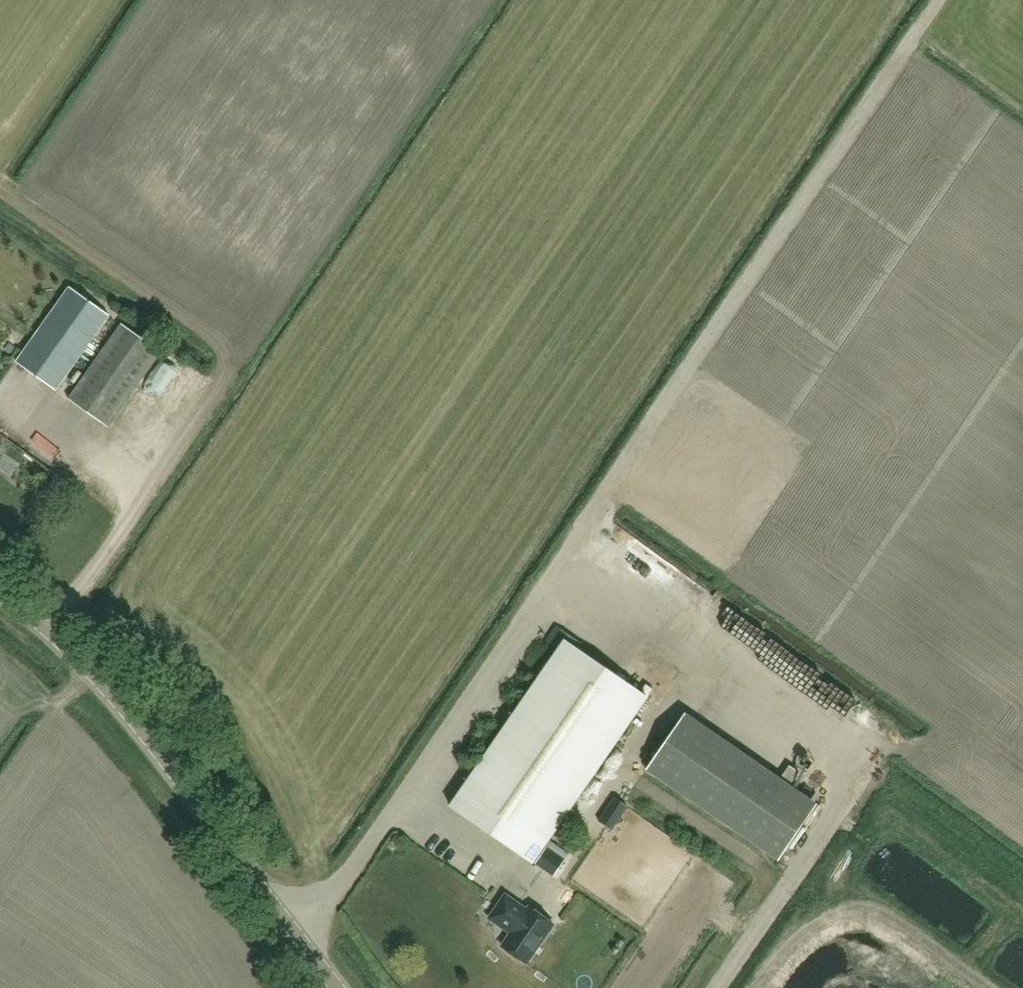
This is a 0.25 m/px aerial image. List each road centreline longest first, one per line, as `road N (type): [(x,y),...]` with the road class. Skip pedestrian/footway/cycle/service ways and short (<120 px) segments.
road 1 (unclassified): [(339,987),(125,709),(0,590)]

